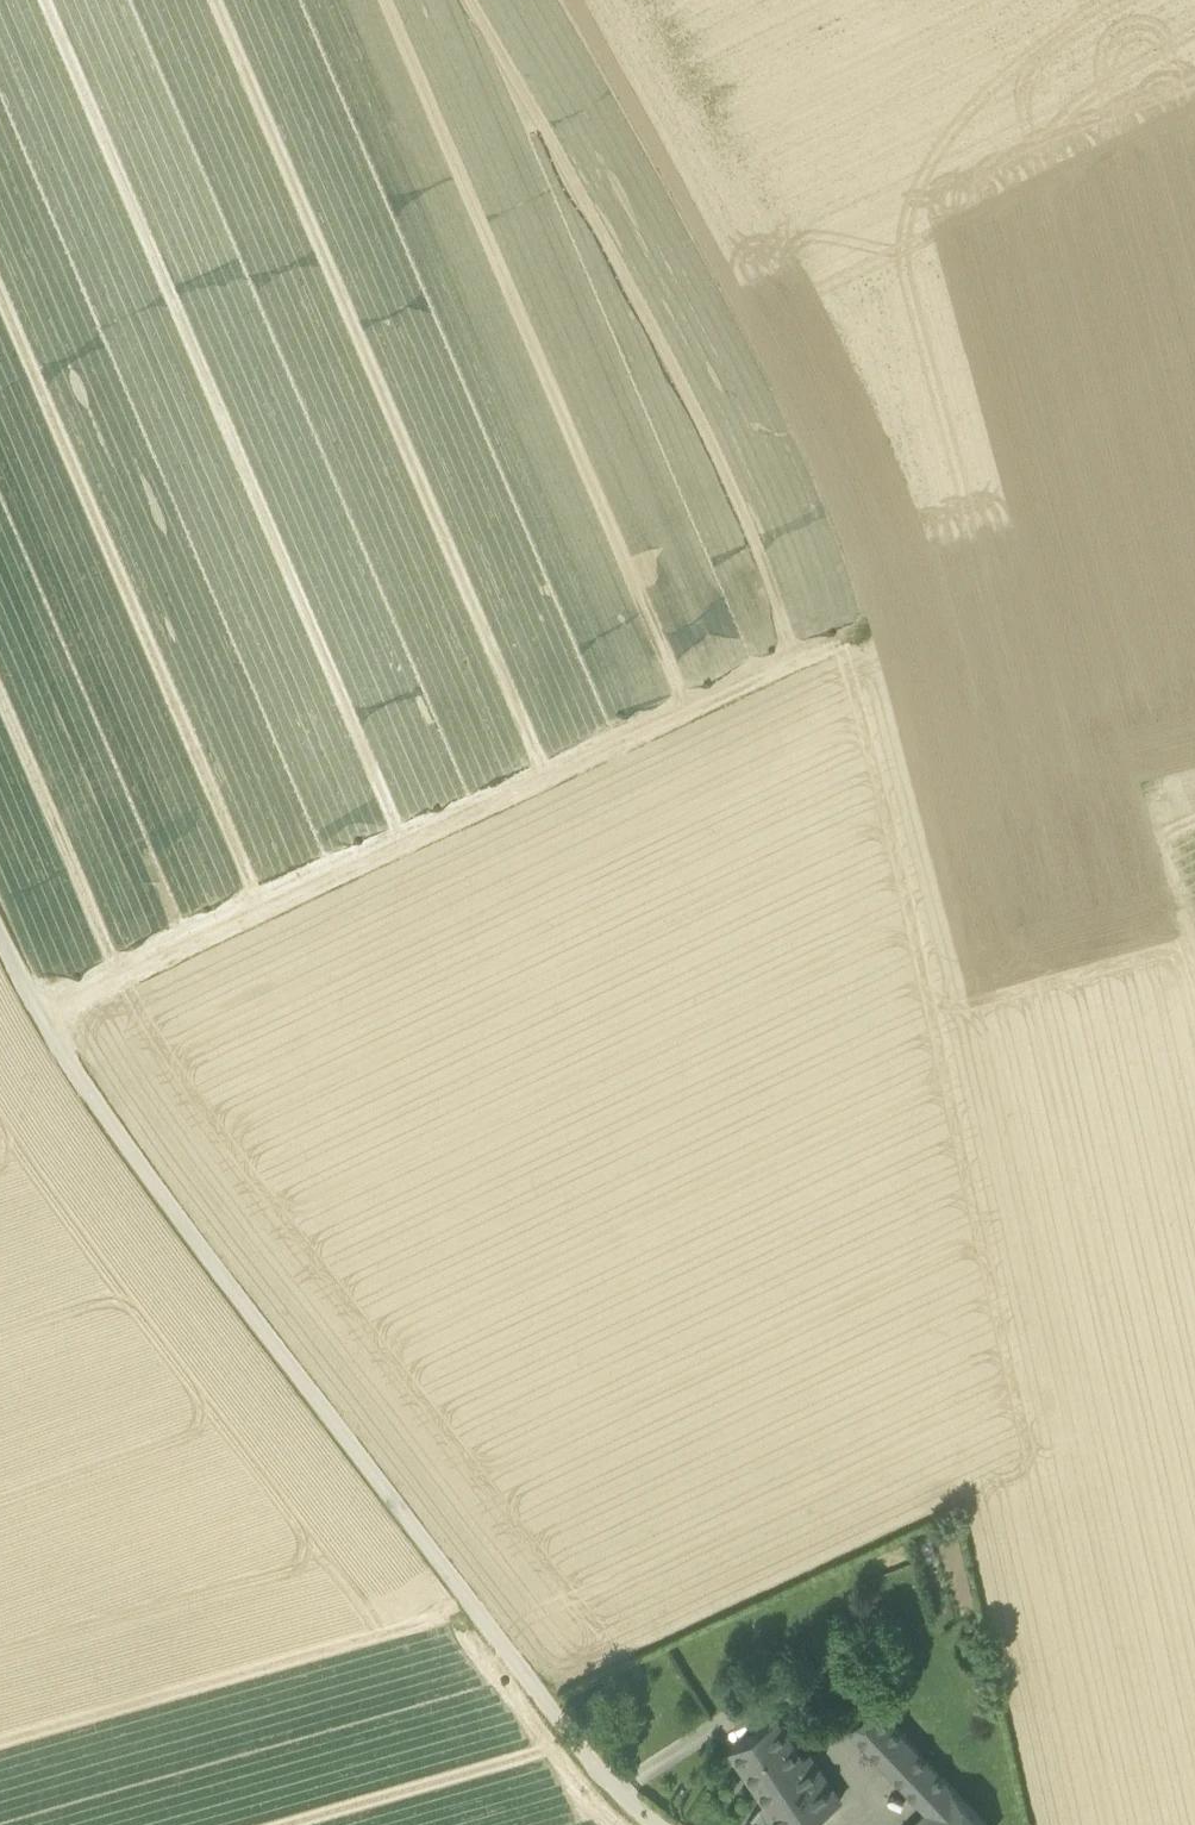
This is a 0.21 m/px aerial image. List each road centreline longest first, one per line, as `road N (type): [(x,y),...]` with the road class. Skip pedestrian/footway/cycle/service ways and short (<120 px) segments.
road 1 (unclassified): [(0,926),(41,1018),(155,1189),(346,1449),(641,1816),(658,1824)]
road 2 (track): [(41,1018),(853,635)]

